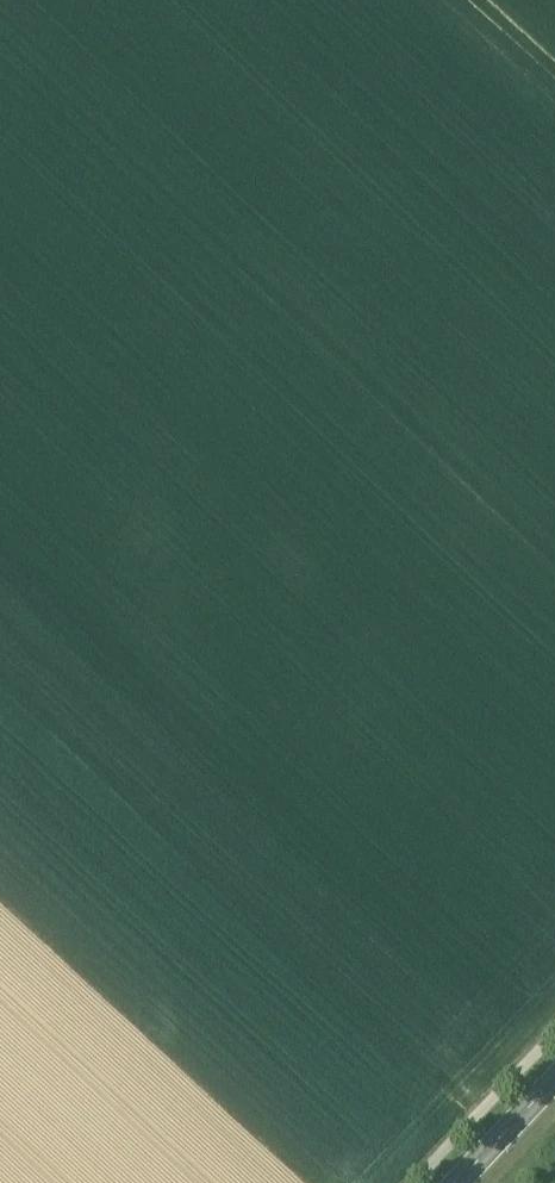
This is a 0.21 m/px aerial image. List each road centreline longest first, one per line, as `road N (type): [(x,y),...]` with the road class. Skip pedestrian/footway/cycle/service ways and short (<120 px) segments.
road 1 (tertiary): [(554,1084),(461,1182)]

